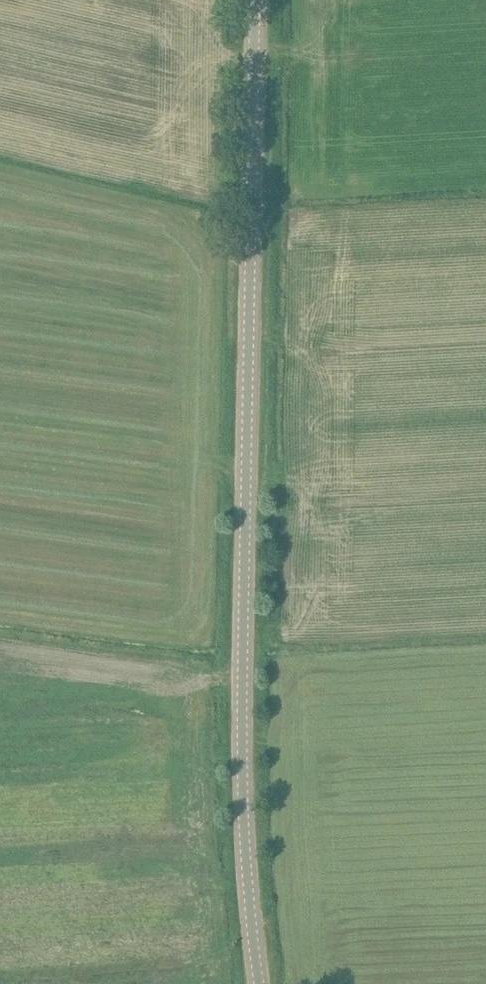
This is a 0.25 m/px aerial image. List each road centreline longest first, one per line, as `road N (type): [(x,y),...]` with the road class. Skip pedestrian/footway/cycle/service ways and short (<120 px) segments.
road 1 (unclassified): [(263,983),(246,782),(260,0)]

